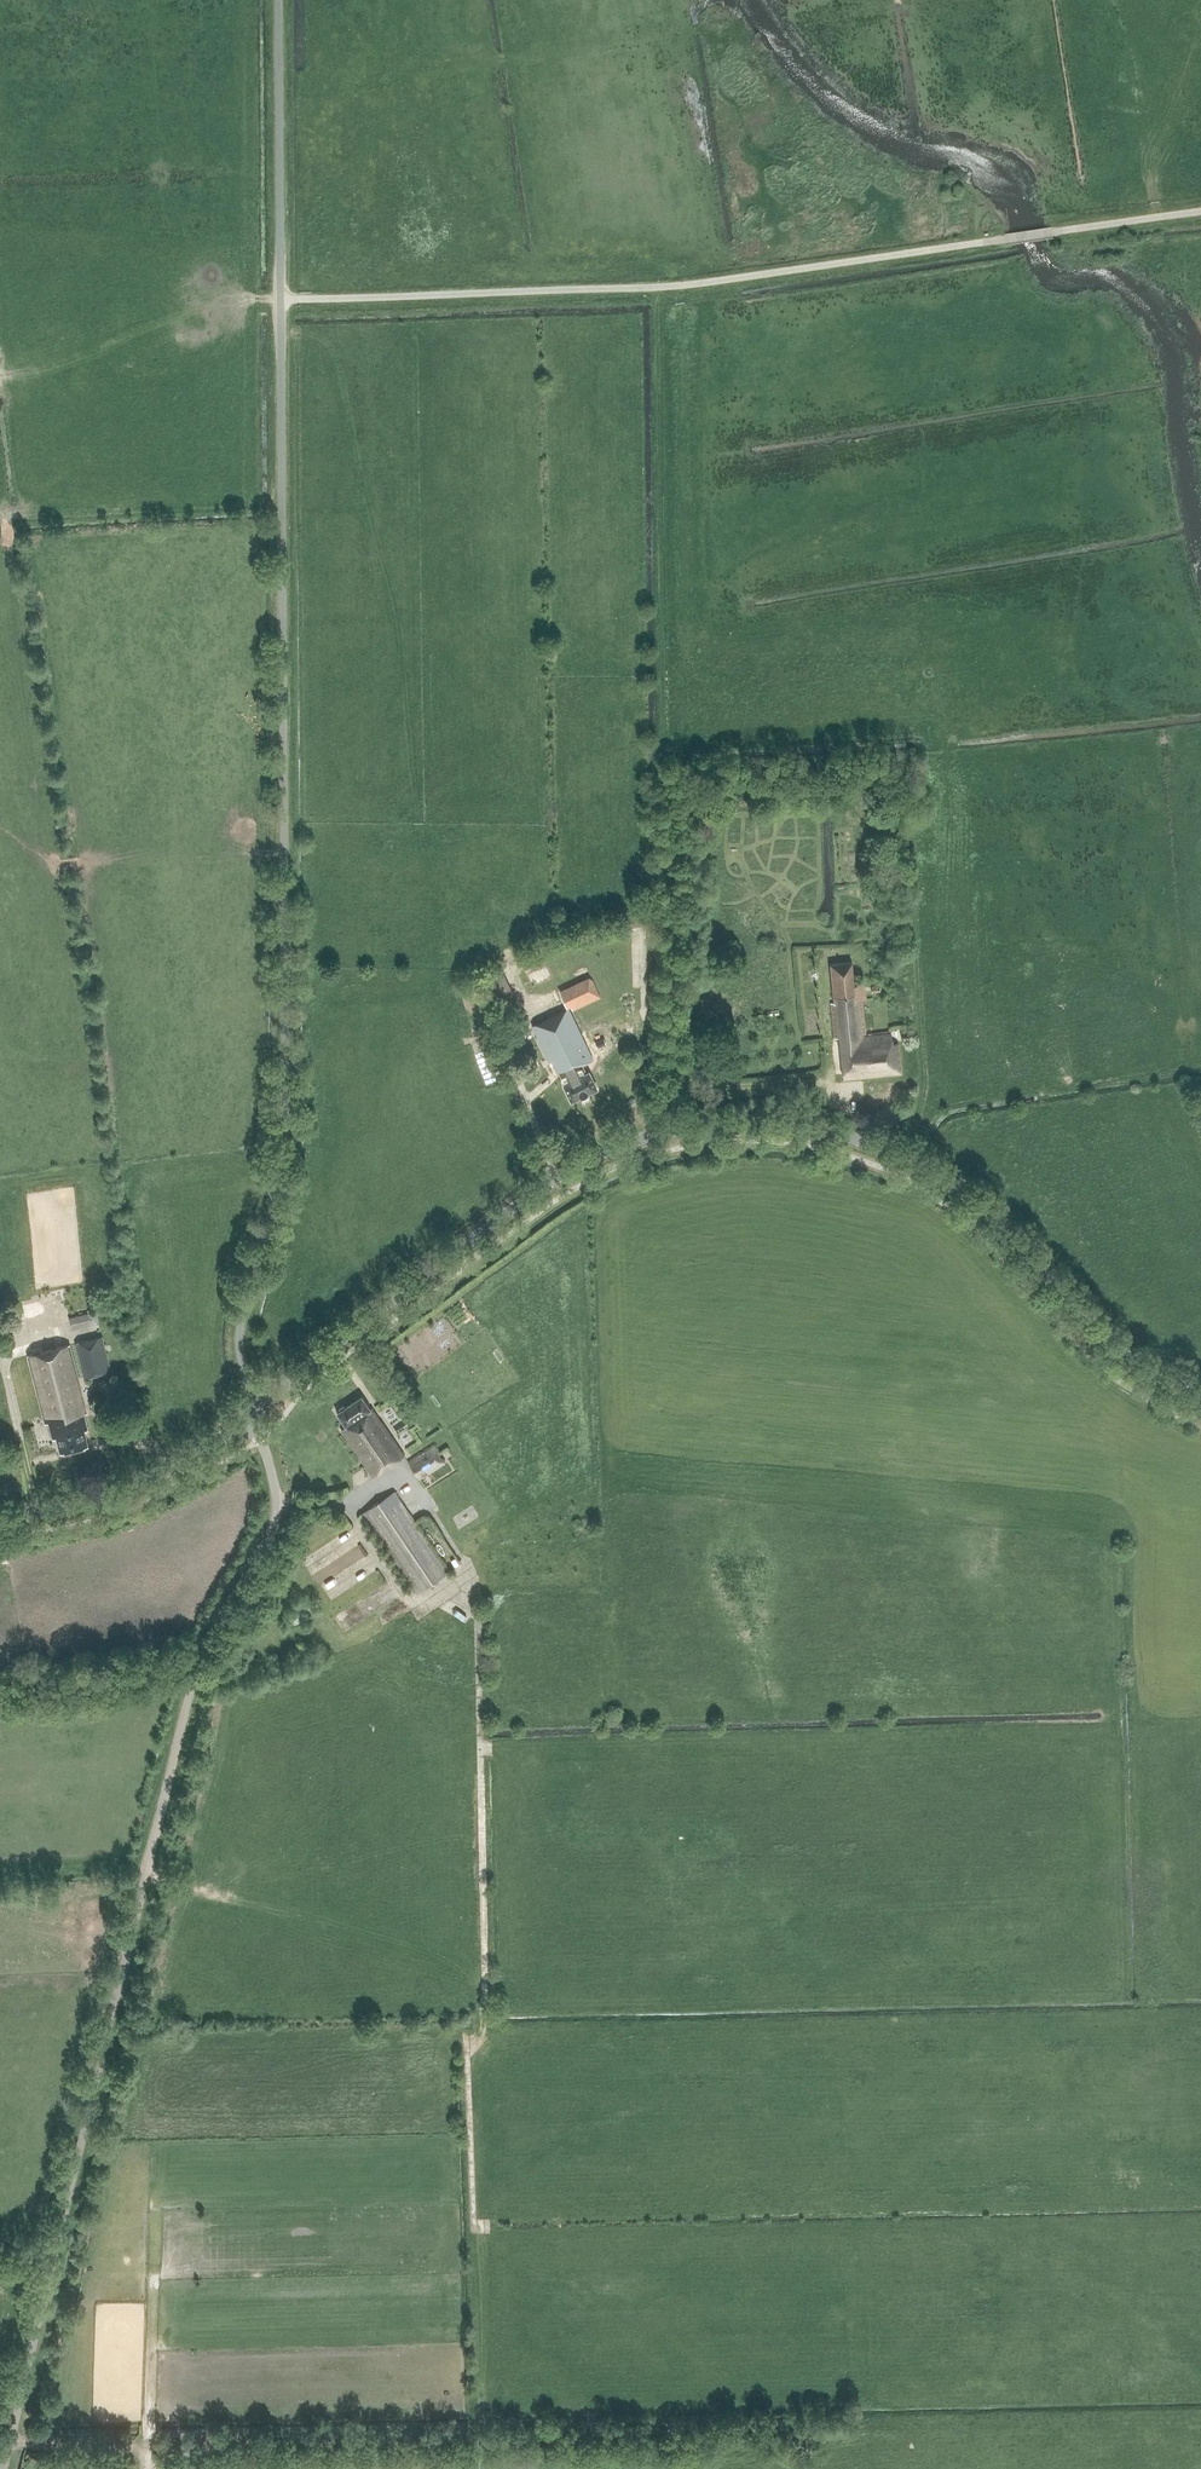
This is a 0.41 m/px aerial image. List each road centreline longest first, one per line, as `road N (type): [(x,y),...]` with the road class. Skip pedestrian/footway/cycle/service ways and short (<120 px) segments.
road 1 (unclassified): [(254,1412),(240,1337),(287,1120),(278,0)]
road 2 (track): [(0,376),(207,303),(646,289),(1200,212)]
road 3 (tertiary): [(254,1412),(564,1173),(623,1145),(726,1125),(835,1134),(929,1172),(1002,1224),(1122,1354),(1200,1399)]
road 4 (unclassified): [(4,2468),(181,1733),(215,1633),(273,1530),(275,1493),(254,1412)]
road 5 (tertiary): [(0,1521),(127,1491),(203,1451),(254,1412)]
road 6 (track): [(659,1135),(679,1107),(707,1088),(826,1081),(844,1098)]

